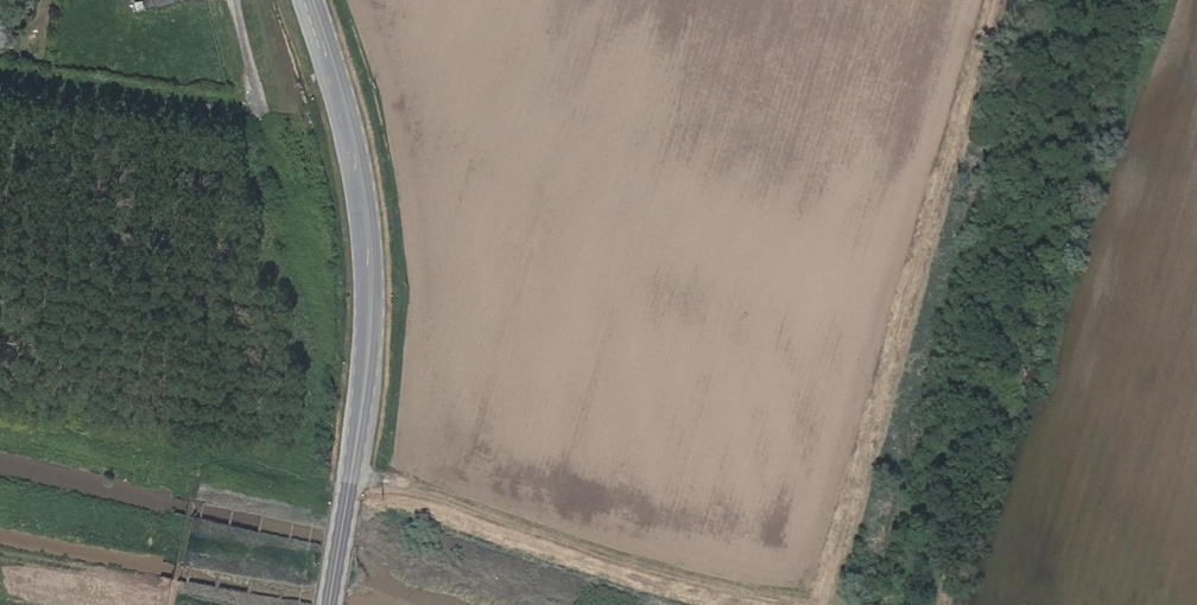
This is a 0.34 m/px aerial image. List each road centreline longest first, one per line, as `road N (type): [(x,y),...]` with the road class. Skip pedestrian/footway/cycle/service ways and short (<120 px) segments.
road 1 (tertiary): [(332,604),(374,300),(359,154),(317,0)]

